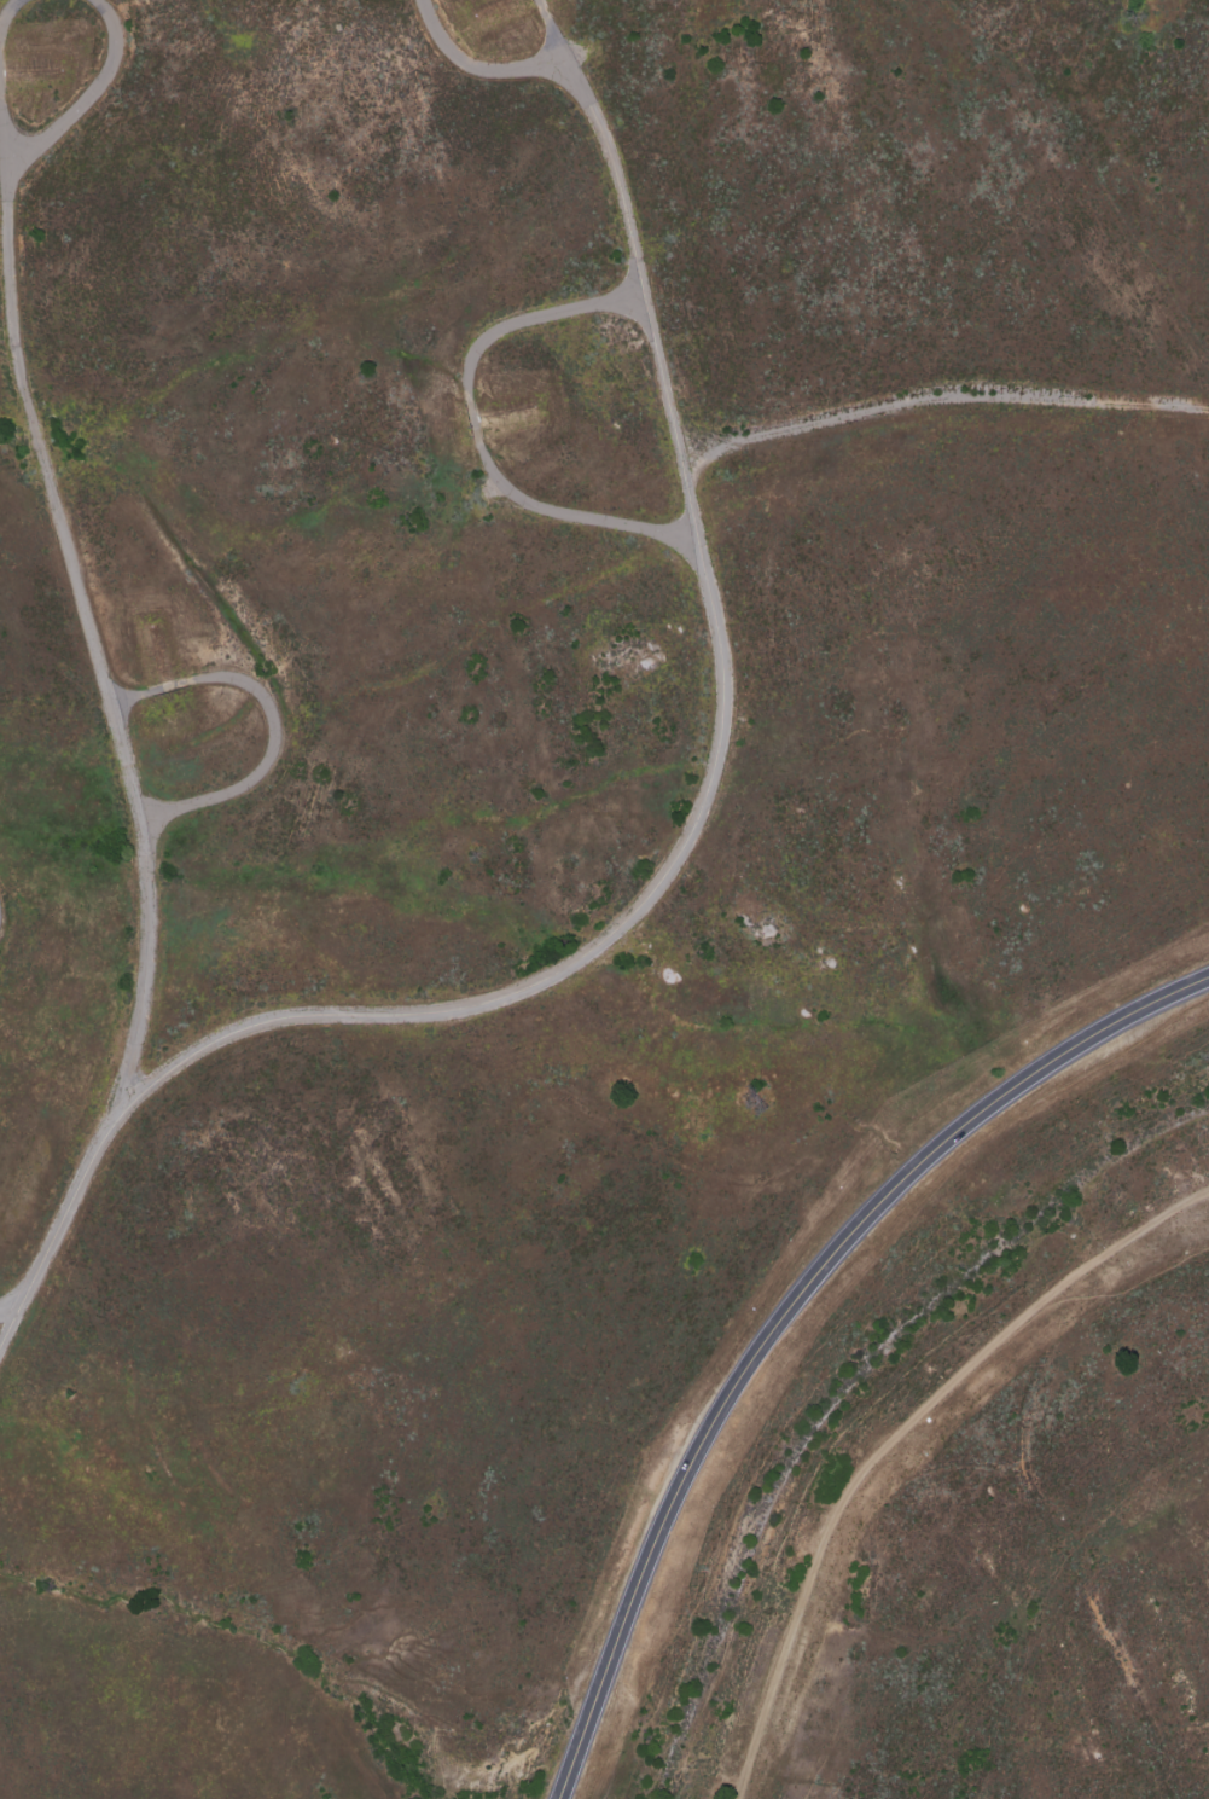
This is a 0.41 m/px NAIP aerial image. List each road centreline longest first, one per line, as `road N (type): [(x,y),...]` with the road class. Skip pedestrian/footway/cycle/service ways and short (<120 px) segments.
road 1 (tertiary): [(1208,982),(1025,1083),(872,1214),(783,1319),(669,1514),(565,1798)]

